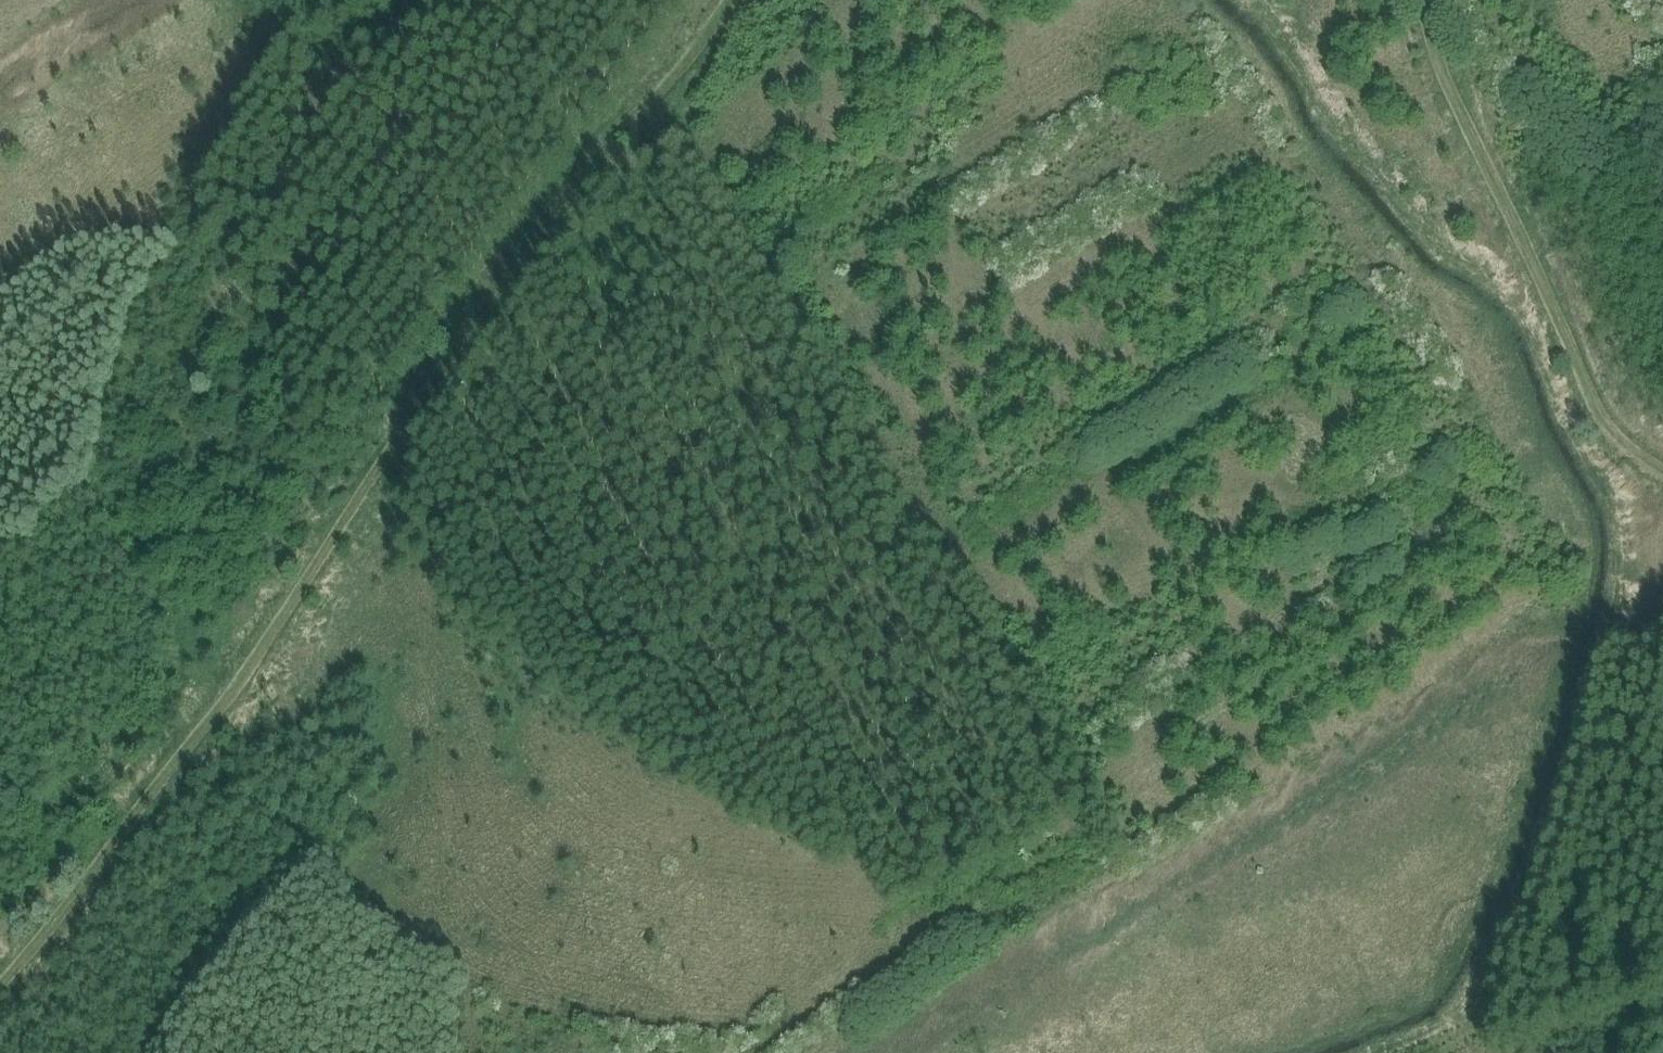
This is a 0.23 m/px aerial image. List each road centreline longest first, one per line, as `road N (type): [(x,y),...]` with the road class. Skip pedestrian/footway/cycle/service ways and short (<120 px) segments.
road 1 (track): [(0,991),(252,669),(536,226),(590,159),(681,71),(733,0)]
road 2 (track): [(1662,474),(1604,419),(1590,392),(1465,127),(1424,0)]

